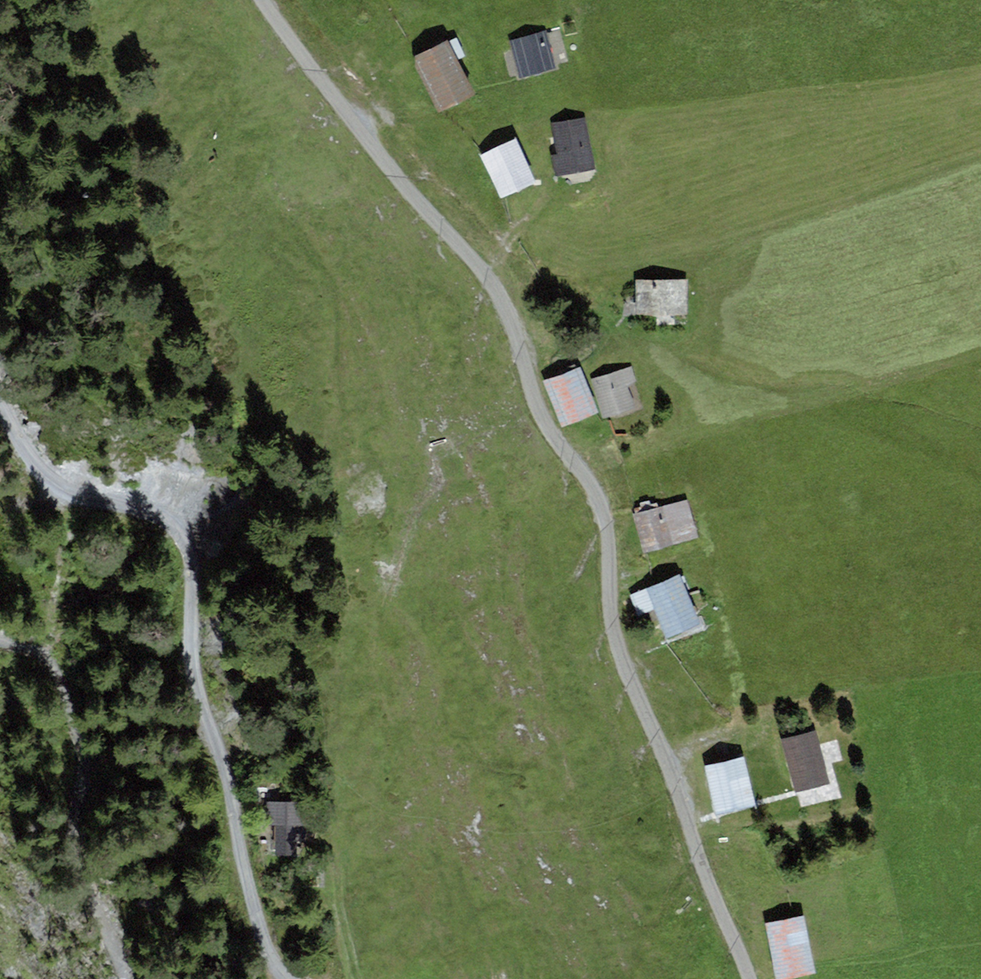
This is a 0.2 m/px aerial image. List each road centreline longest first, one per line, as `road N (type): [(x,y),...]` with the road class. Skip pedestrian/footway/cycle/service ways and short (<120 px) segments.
road 1 (track): [(746,978),(659,750),(614,655),(598,505),(547,430),(503,305),(389,175),(261,0)]
road 2 (track): [(283,978),(260,942),(192,682),(187,540),(138,510),(96,503),(45,480),(0,407)]
road 3 (track): [(121,978),(82,874),(75,836),(78,741),(60,682),(46,662),(0,641)]

